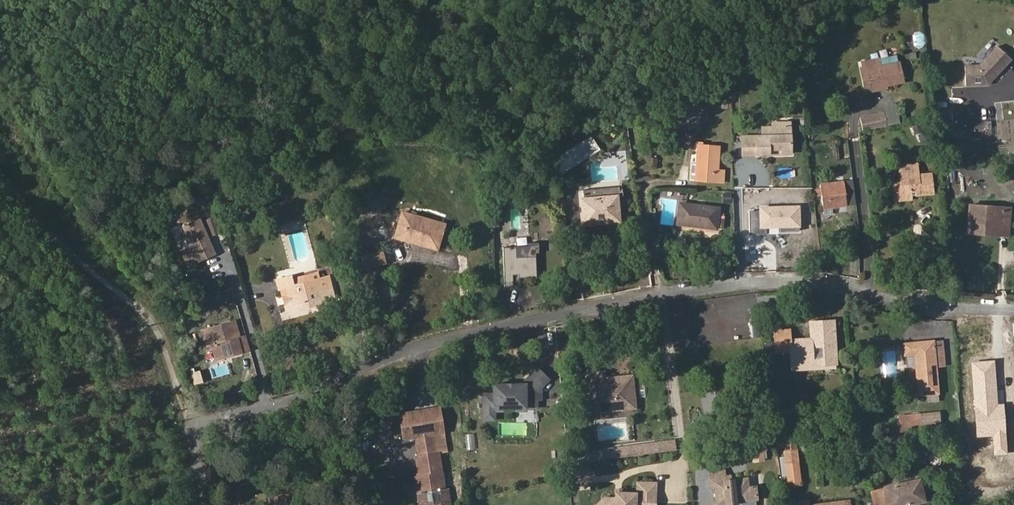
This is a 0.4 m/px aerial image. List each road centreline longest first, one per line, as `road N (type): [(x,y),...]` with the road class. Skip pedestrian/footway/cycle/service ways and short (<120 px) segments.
road 1 (residential): [(1013,312),(767,283),(667,293),(455,336),(214,419),(196,450),(208,504)]
road 2 (track): [(196,450),(169,347),(147,310),(70,247),(0,168)]

